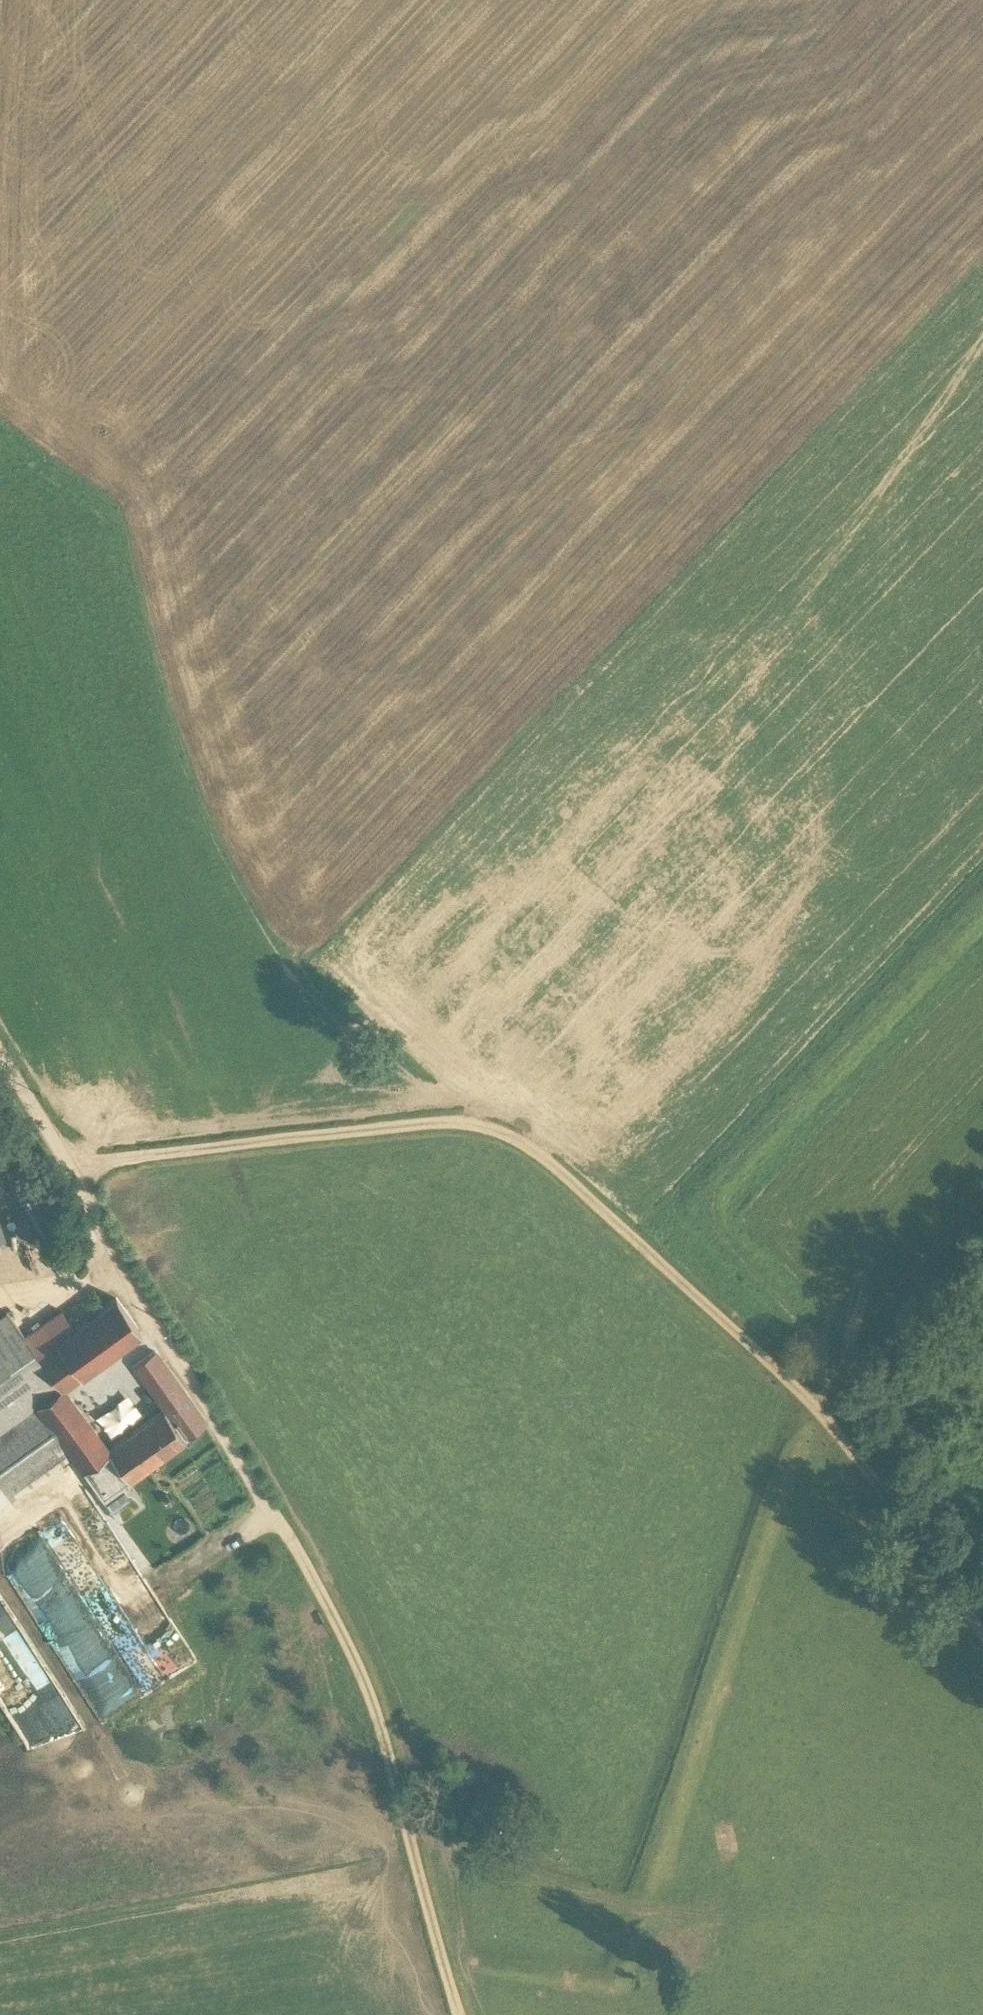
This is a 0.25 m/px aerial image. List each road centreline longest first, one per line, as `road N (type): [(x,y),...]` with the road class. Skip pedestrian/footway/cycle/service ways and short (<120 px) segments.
road 1 (track): [(72,1164),(444,1118),(512,1133),(849,1436),(982,1628)]
road 2 (track): [(72,1164),(122,1264),(327,1594),(377,1705),(463,2014)]
road 3 (unclassified): [(0,1046),(72,1164)]

